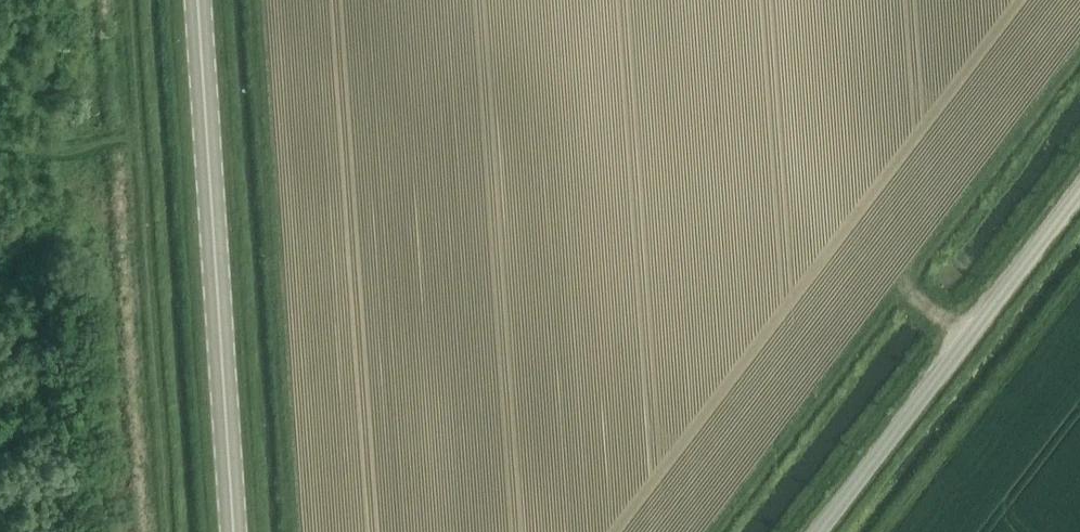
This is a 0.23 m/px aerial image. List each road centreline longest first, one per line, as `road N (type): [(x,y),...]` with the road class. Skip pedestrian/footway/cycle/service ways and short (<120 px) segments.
road 1 (secondary): [(236,531),(197,0)]
road 2 (unclassified): [(822,531),(1079,195)]

